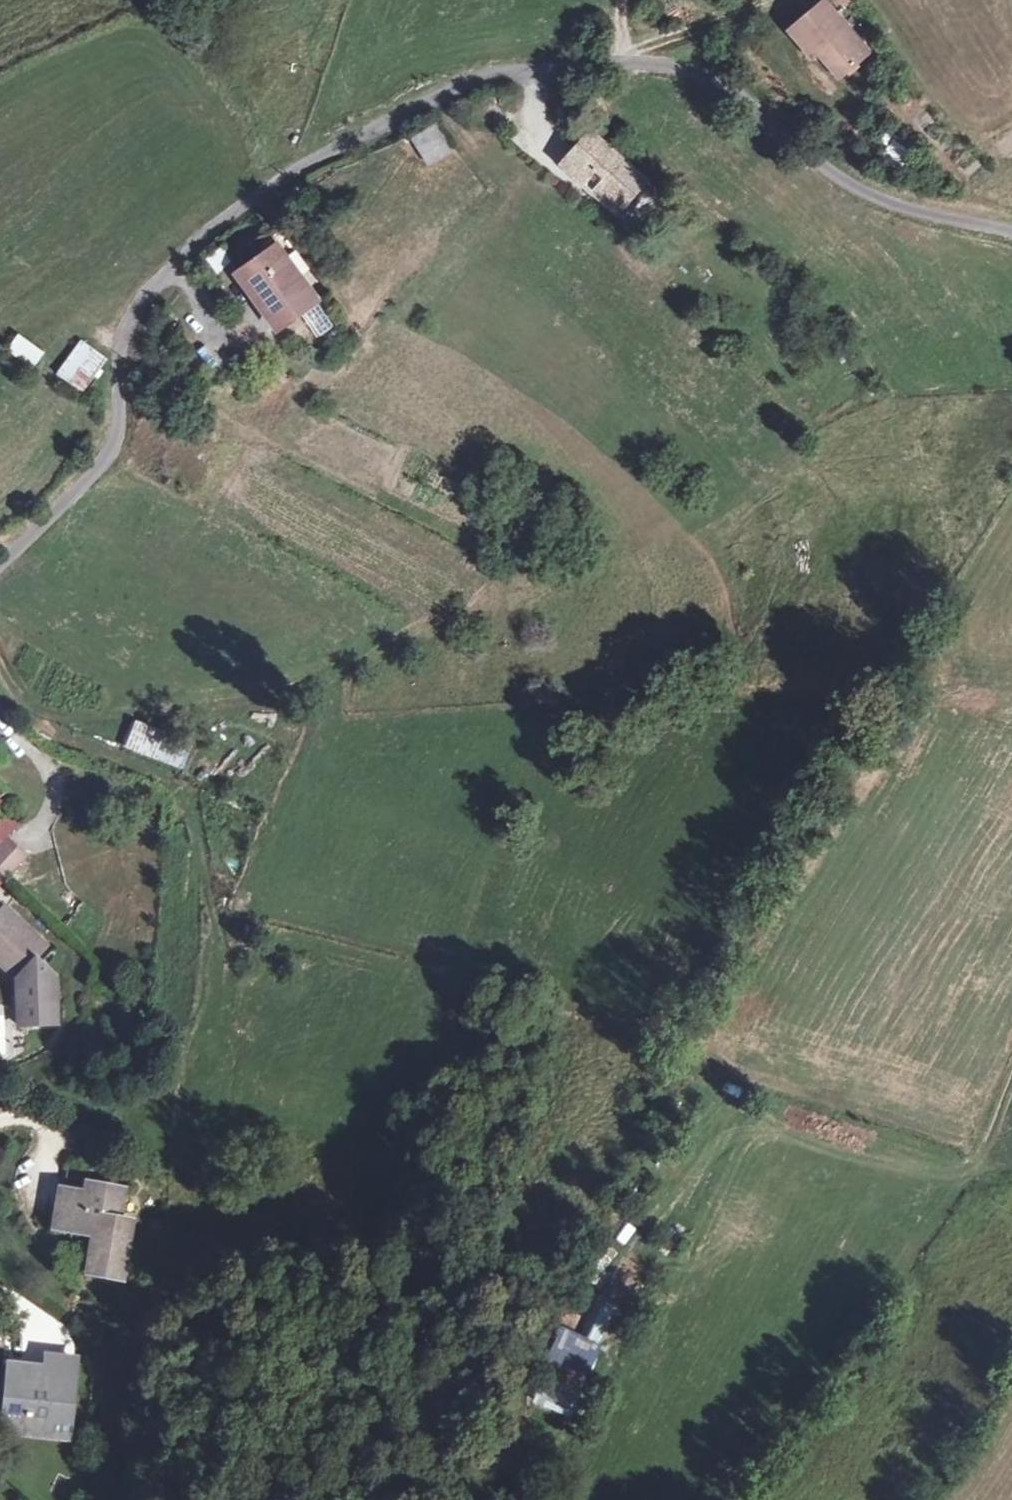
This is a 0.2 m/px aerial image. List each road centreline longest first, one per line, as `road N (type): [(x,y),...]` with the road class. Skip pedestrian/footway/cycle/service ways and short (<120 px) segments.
road 1 (unclassified): [(0,564),(101,464),(118,432),(121,347),(183,238),(305,147),(632,42),(711,62),(833,148),(1011,207)]

